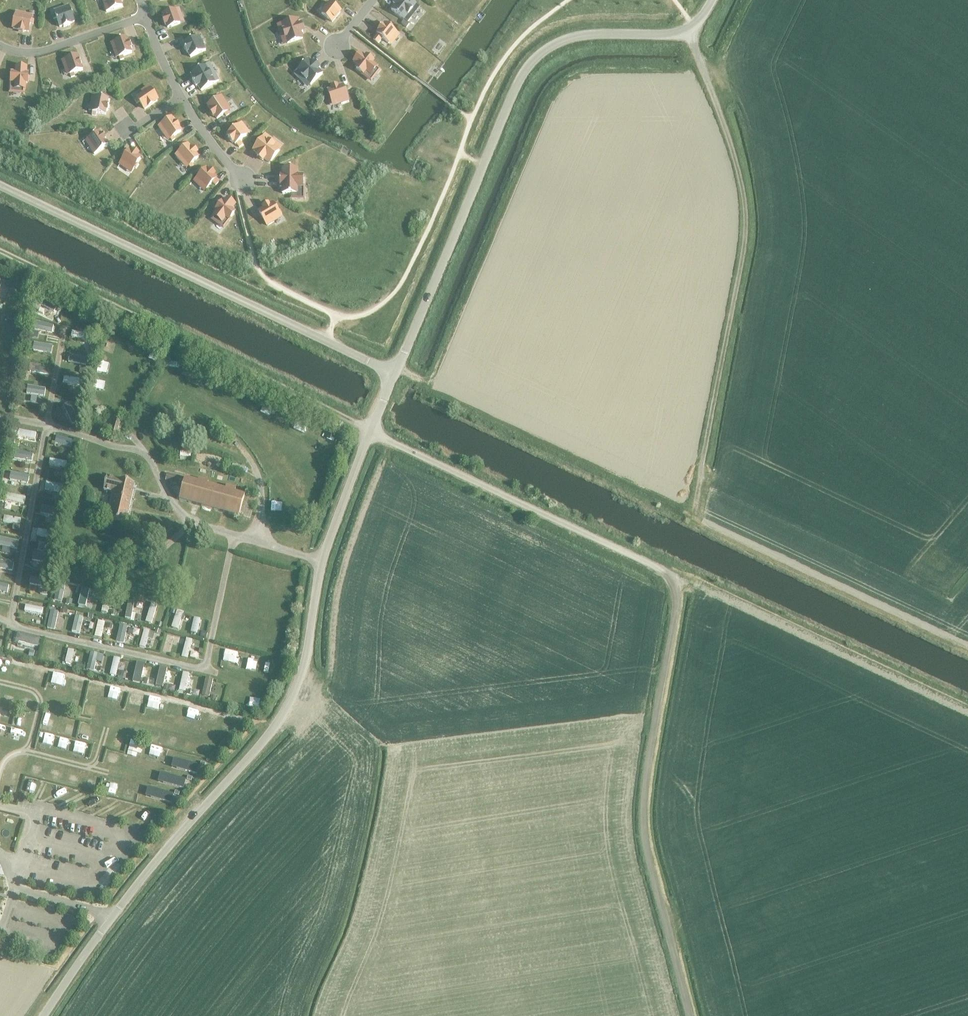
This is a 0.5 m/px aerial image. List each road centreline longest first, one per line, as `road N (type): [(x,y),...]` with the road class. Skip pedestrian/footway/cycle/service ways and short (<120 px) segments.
road 1 (unclassified): [(44,1015),(110,919),(292,697),(322,561),(368,433)]
road 2 (unclassified): [(393,375),(527,68),(580,37),(689,30)]
road 3 (unclassified): [(696,496),(745,213),(689,30)]
road 4 (unclassified): [(393,375),(0,186)]
road 5 (track): [(690,1015),(644,821),(675,591)]
road 6 (track): [(368,433),(0,251)]
road 7 (unclassified): [(675,591),(660,570),(368,433)]
road 8 (track): [(216,616),(87,585)]

